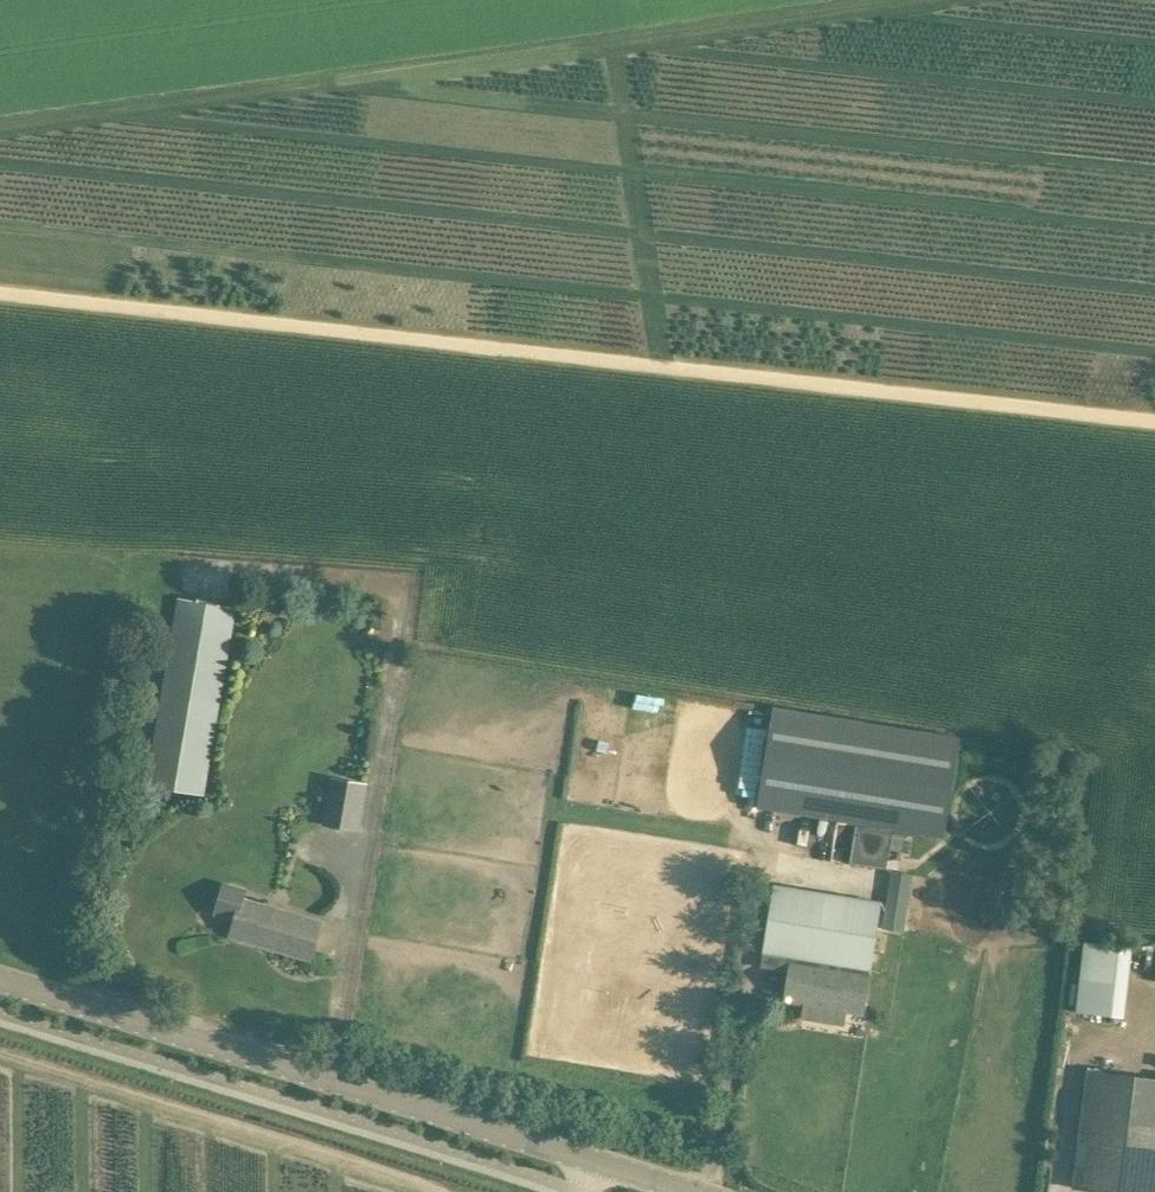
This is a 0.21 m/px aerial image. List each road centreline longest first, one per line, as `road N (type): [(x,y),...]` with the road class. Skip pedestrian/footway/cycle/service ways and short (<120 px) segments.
road 1 (tertiary): [(693,1191),(0,979)]

